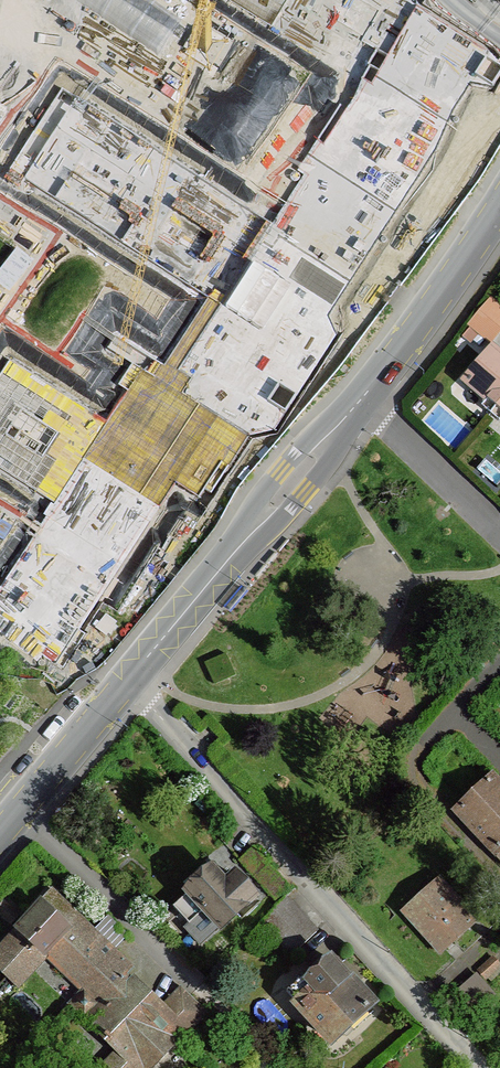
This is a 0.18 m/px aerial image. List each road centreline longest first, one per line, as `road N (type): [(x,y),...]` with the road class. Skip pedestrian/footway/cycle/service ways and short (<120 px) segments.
road 1 (residential): [(126,682),(478,1067)]
road 2 (tertiary): [(126,682),(363,396)]
road 3 (residential): [(19,810),(222,1010)]
road 4 (tertiary): [(363,396),(499,203)]
road 5 (residential): [(499,531),(363,396)]
road 6 (tertiary): [(19,810),(126,682)]

